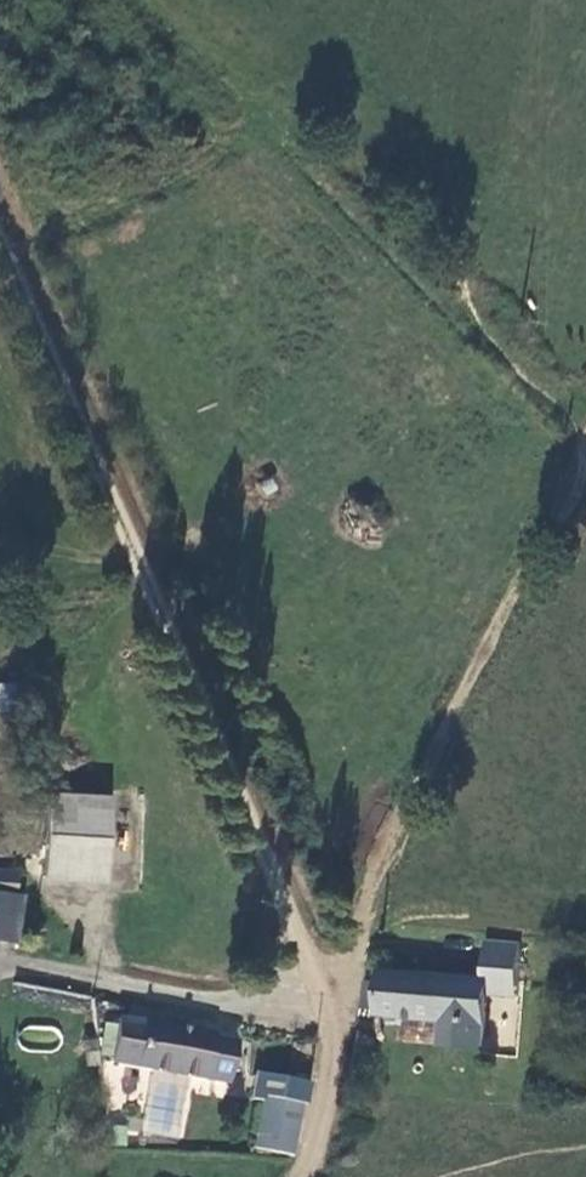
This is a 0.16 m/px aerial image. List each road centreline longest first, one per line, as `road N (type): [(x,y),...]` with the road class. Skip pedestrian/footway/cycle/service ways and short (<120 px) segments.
road 1 (unclassified): [(0,244),(293,921),(284,972),(253,1002),(221,1006),(16,969)]
road 2 (track): [(336,997),(386,849),(585,462)]

